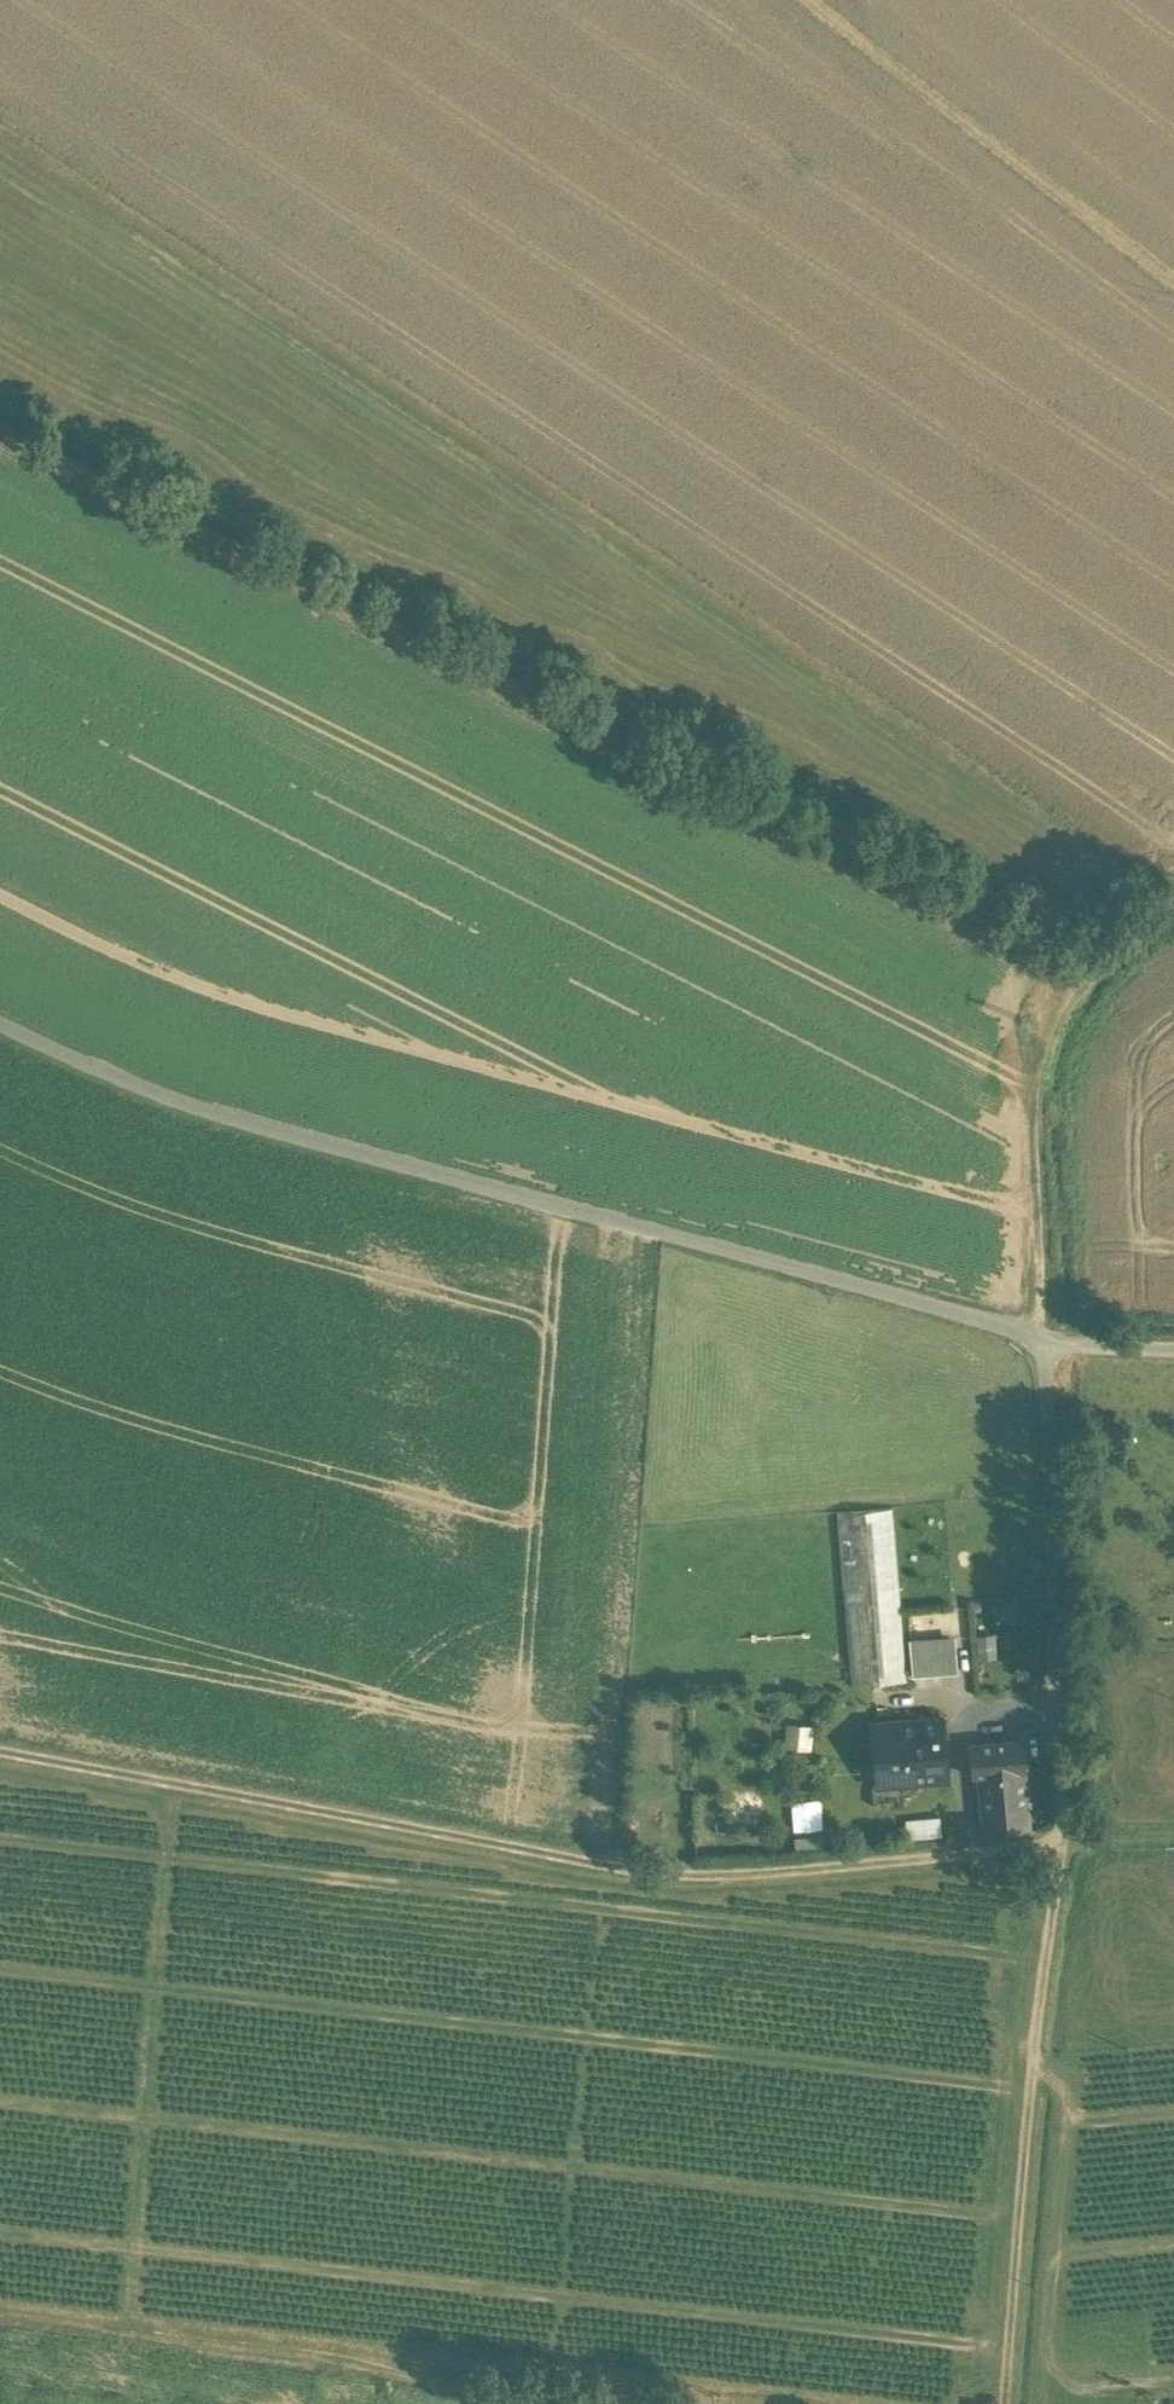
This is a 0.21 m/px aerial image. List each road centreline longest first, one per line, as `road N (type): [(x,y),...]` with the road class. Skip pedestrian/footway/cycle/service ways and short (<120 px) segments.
road 1 (track): [(1007,2403),(1065,1838),(1039,1121),(1053,1053),(1088,989),(1173,914)]
road 2 (unclassified): [(0,1022),(134,1085),(255,1126),(1050,1342),(1173,1347)]

